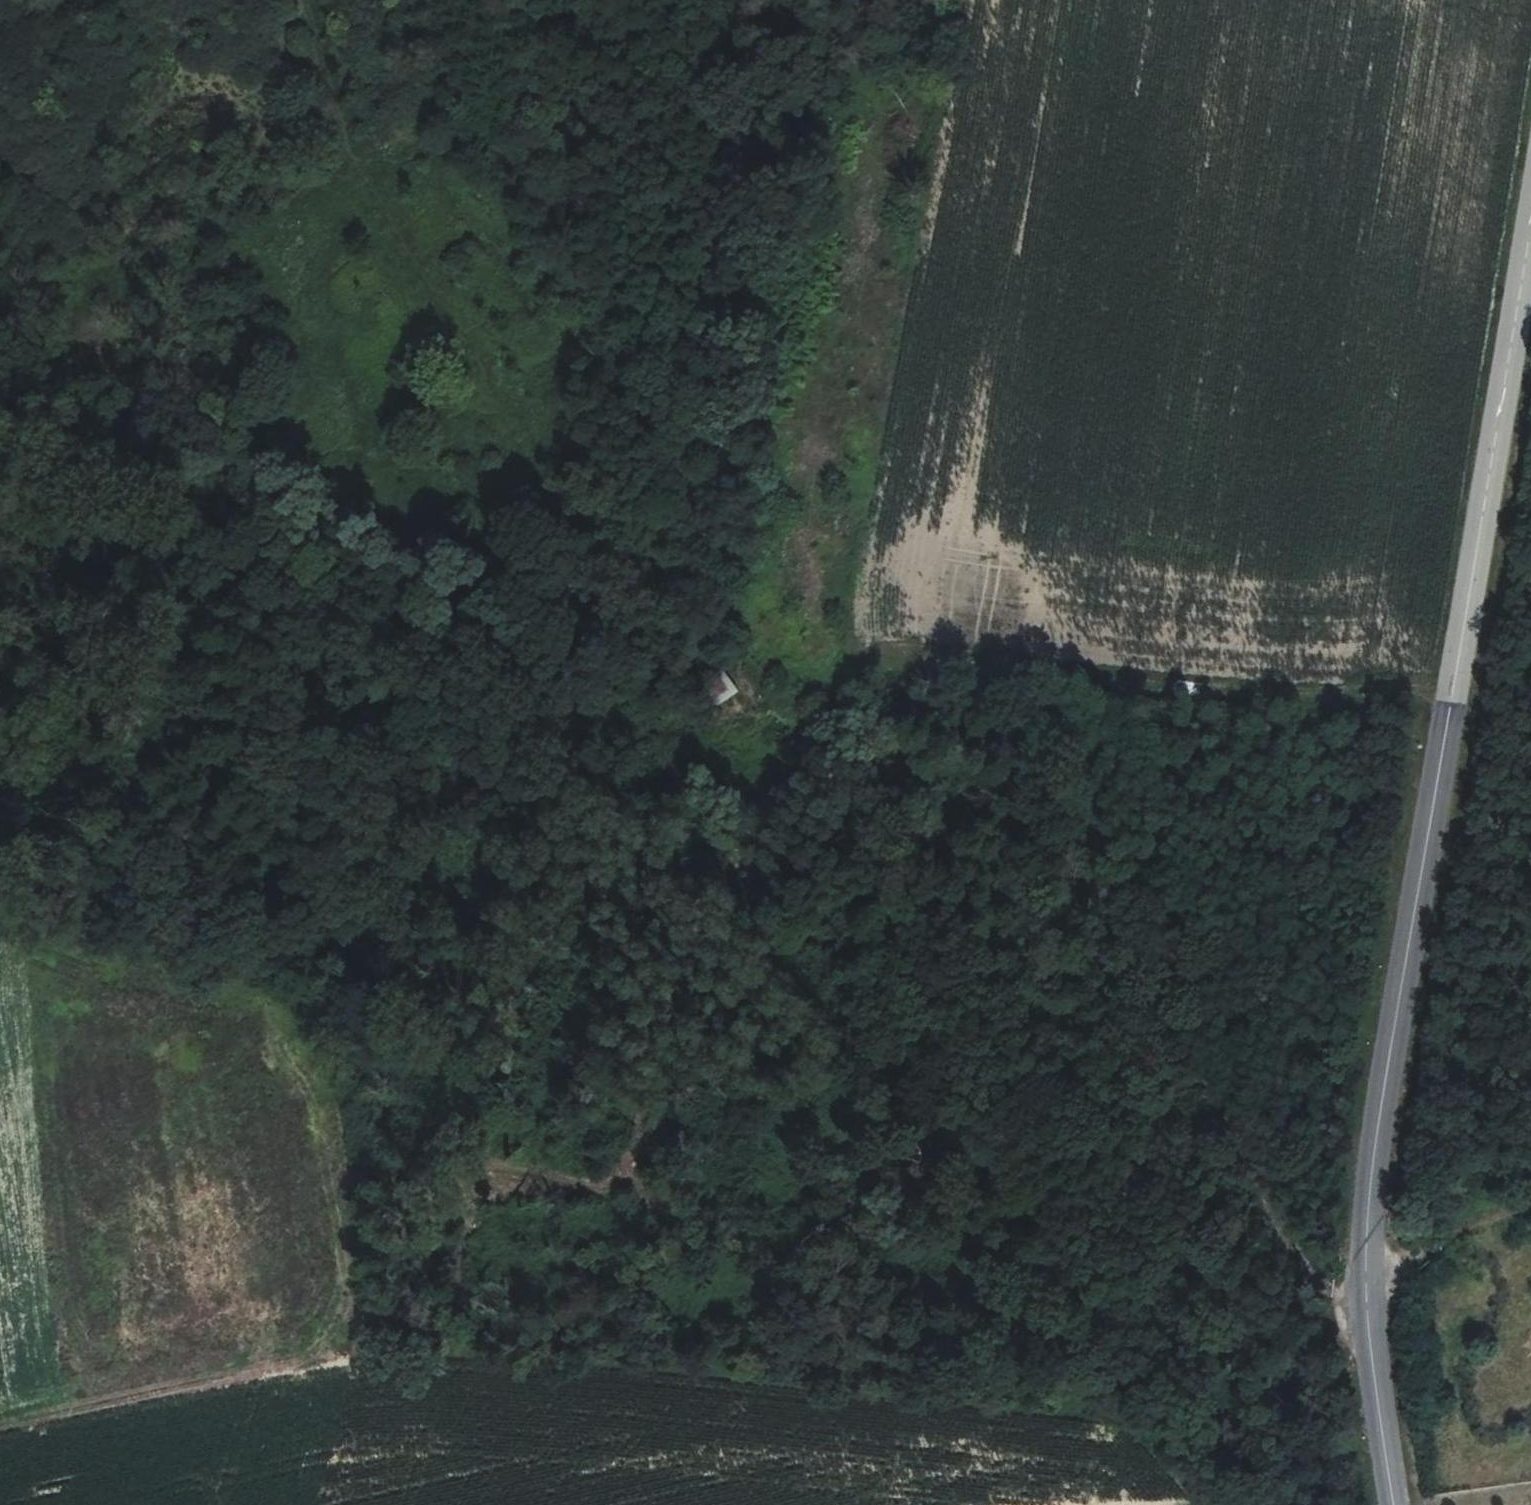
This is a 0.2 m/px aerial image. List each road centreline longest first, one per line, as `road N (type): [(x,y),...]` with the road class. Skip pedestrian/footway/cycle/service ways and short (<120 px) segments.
road 1 (tertiary): [(1400,1504),(1368,1290),(1530,190)]
road 2 (track): [(1368,1290),(1530,1206)]

